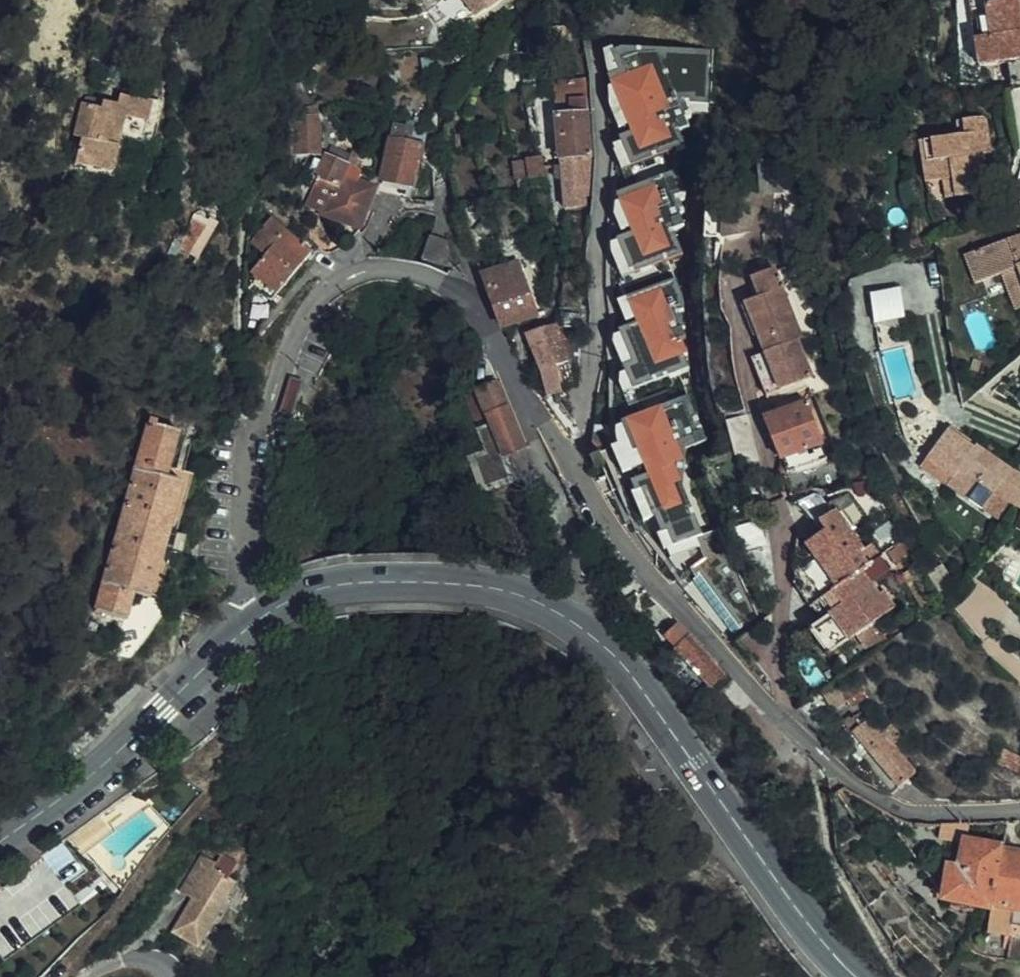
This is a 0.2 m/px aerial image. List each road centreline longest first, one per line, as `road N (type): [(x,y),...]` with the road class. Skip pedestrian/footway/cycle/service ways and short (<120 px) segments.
road 1 (residential): [(1019,811),(910,812),(840,771),(636,563),(549,423),(526,404)]
road 2 (residential): [(526,404),(491,330),(461,293),(388,270),(360,272),(328,289),(301,322),(255,439),(242,560),(257,621)]
road 3 (primary): [(581,623),(632,672),(855,976)]
road 4 (primary): [(257,621),(307,593),(393,582),(504,592),(581,623)]
road 5 (primary): [(0,840),(117,753),(257,621)]
road 6 (residential): [(581,623),(585,591),(574,532),(526,404)]

